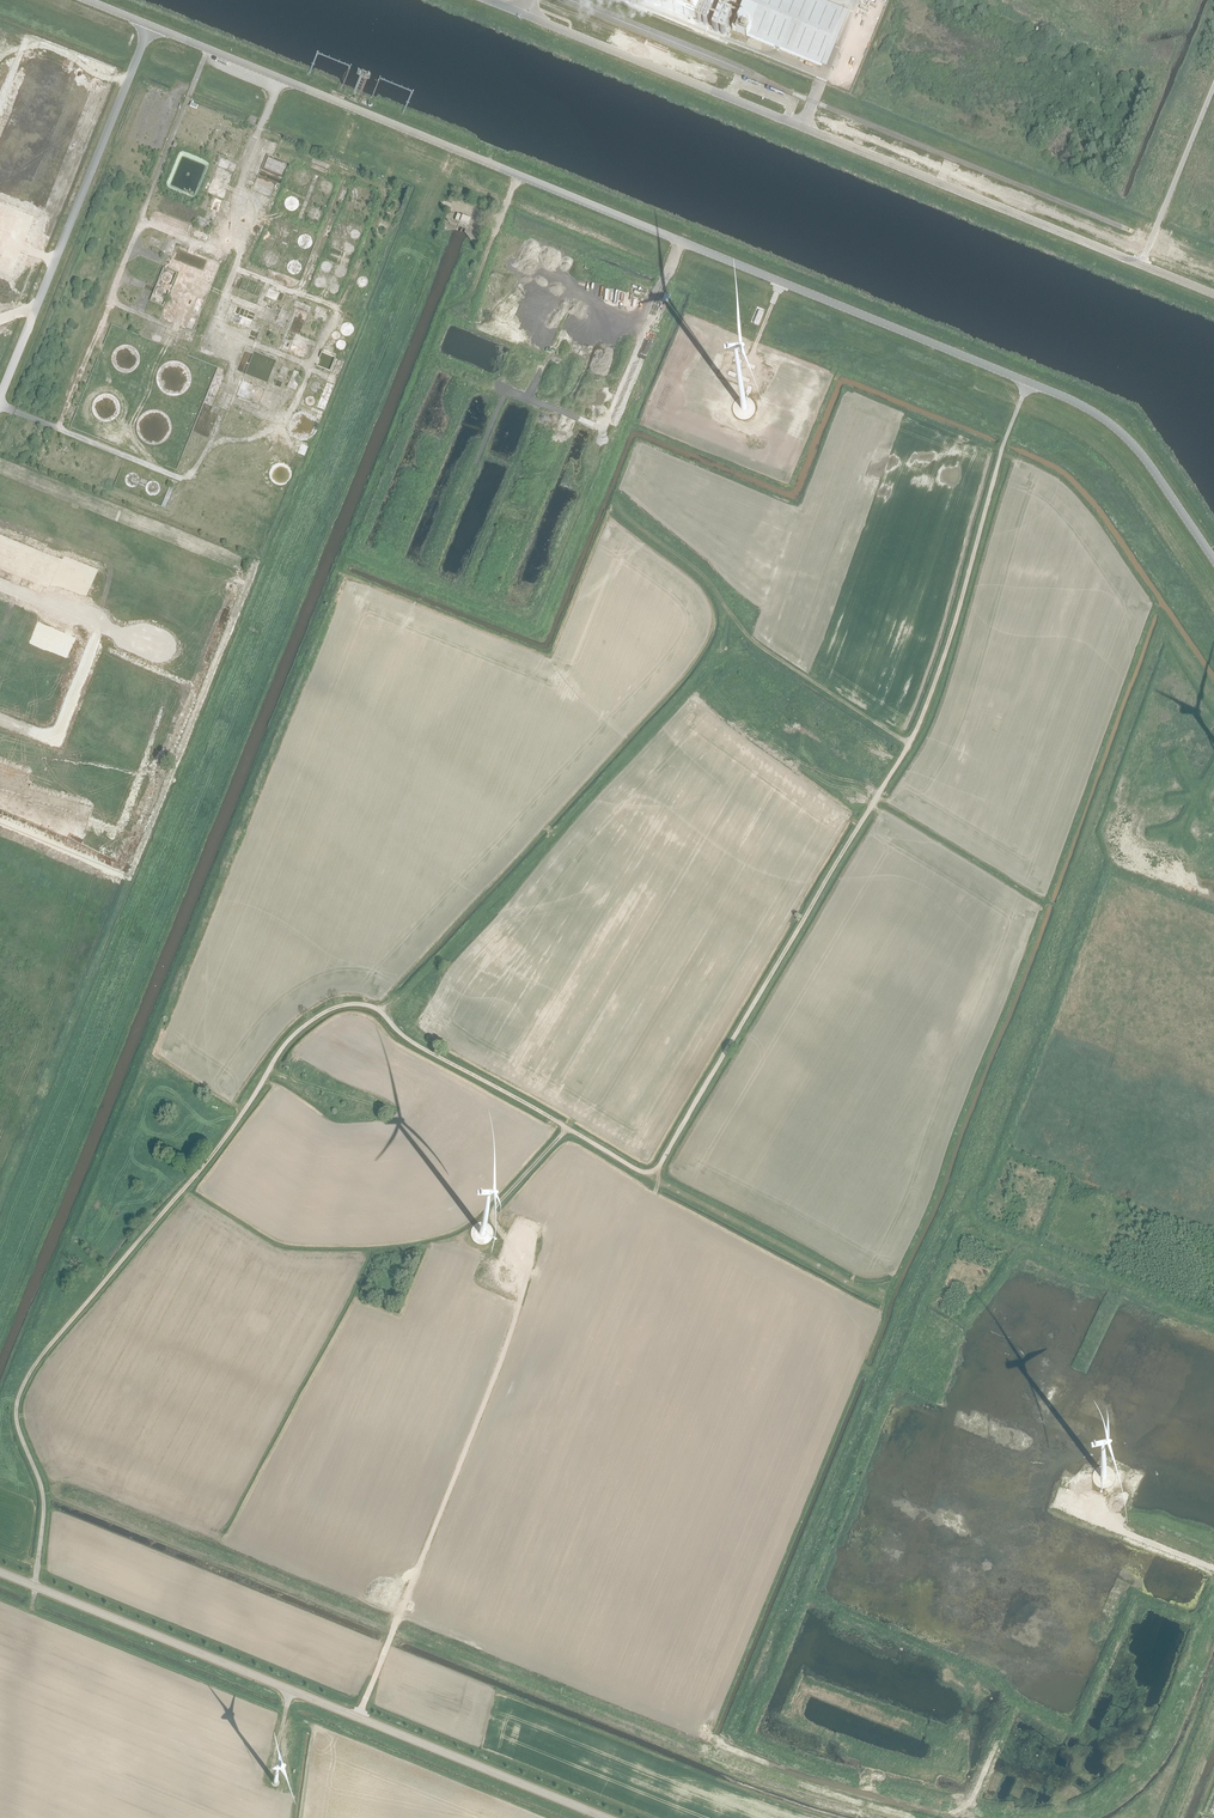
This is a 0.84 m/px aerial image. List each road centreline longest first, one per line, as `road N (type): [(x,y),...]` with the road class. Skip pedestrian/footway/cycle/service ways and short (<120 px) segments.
road 1 (track): [(35,1587),(43,1502),(17,1425),(24,1382),(224,1140),(287,1042),(335,1007),(376,1008),(421,1047),(879,1299)]
road 2 (unclassified): [(1213,560),(1139,451),(1073,400),(89,0)]
road 3 (track): [(652,1177),(918,726),(1027,381)]
road 4 (secondary): [(607,1817),(0,1573)]
road 5 (unclassified): [(1213,294),(804,128)]
road 6 (unclassified): [(804,128),(522,12)]

